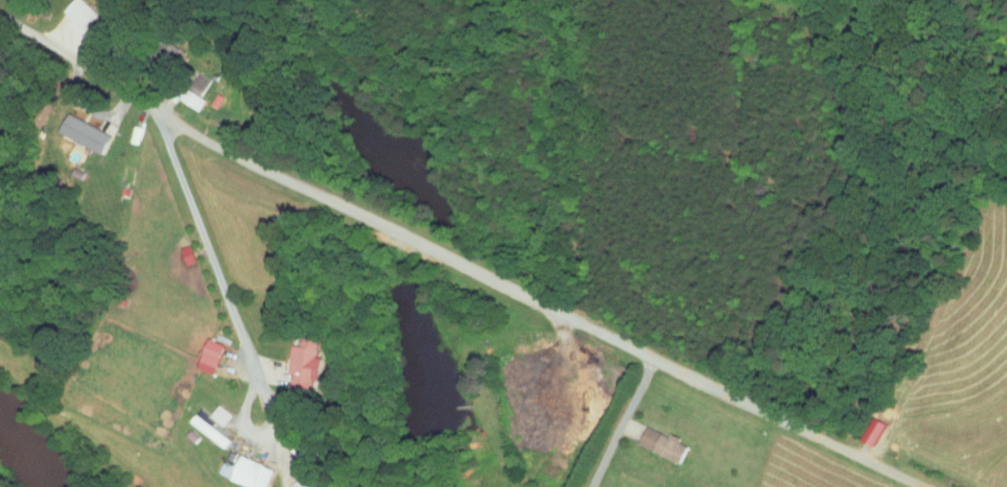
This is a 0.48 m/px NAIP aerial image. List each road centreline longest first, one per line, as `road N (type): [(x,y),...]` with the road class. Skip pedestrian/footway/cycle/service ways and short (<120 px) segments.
road 1 (residential): [(0,22),(239,159),(924,486)]

